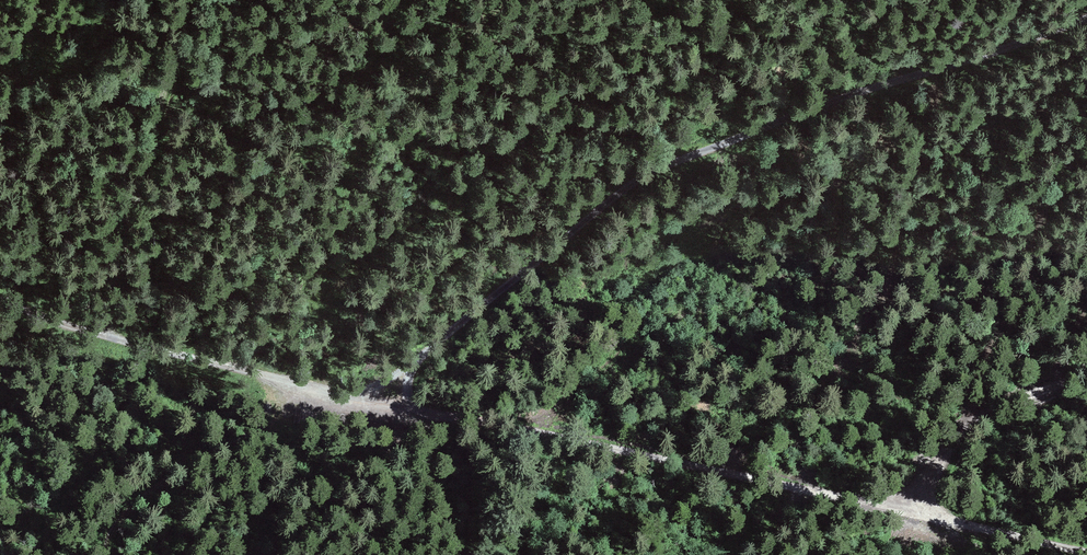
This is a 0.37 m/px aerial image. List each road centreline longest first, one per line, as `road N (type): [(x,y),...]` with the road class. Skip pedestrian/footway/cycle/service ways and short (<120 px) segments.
road 1 (track): [(1086,21),(920,79),(848,94),(608,203),(378,395)]
road 2 (track): [(1086,552),(378,395)]
road 3 (track): [(378,395),(241,372),(84,332),(0,300)]
road 4 (track): [(105,554),(114,527),(147,489),(292,414),(356,394)]
road 5 (track): [(913,513),(947,450),(978,416),(1086,374)]

